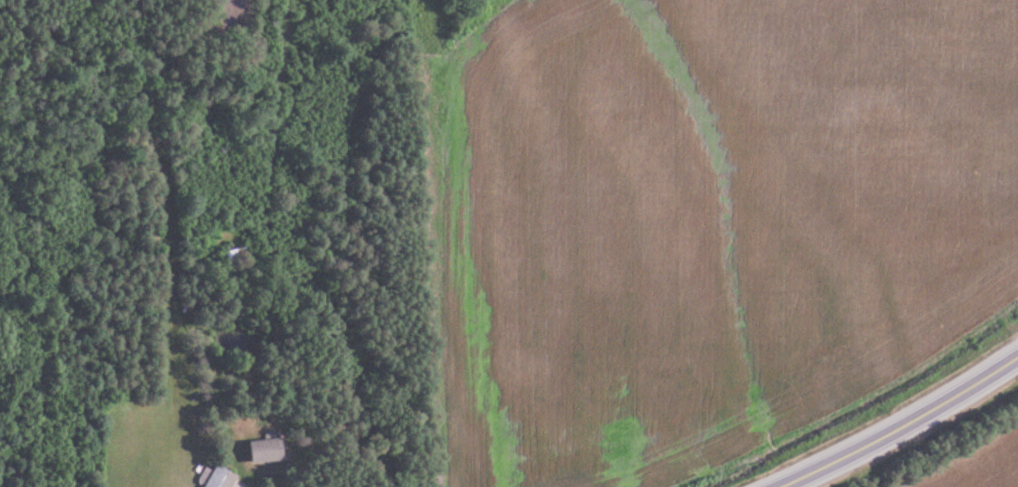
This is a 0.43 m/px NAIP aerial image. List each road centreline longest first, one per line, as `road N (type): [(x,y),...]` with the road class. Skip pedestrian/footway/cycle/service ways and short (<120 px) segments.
road 1 (secondary): [(783,486),(1017,356)]

